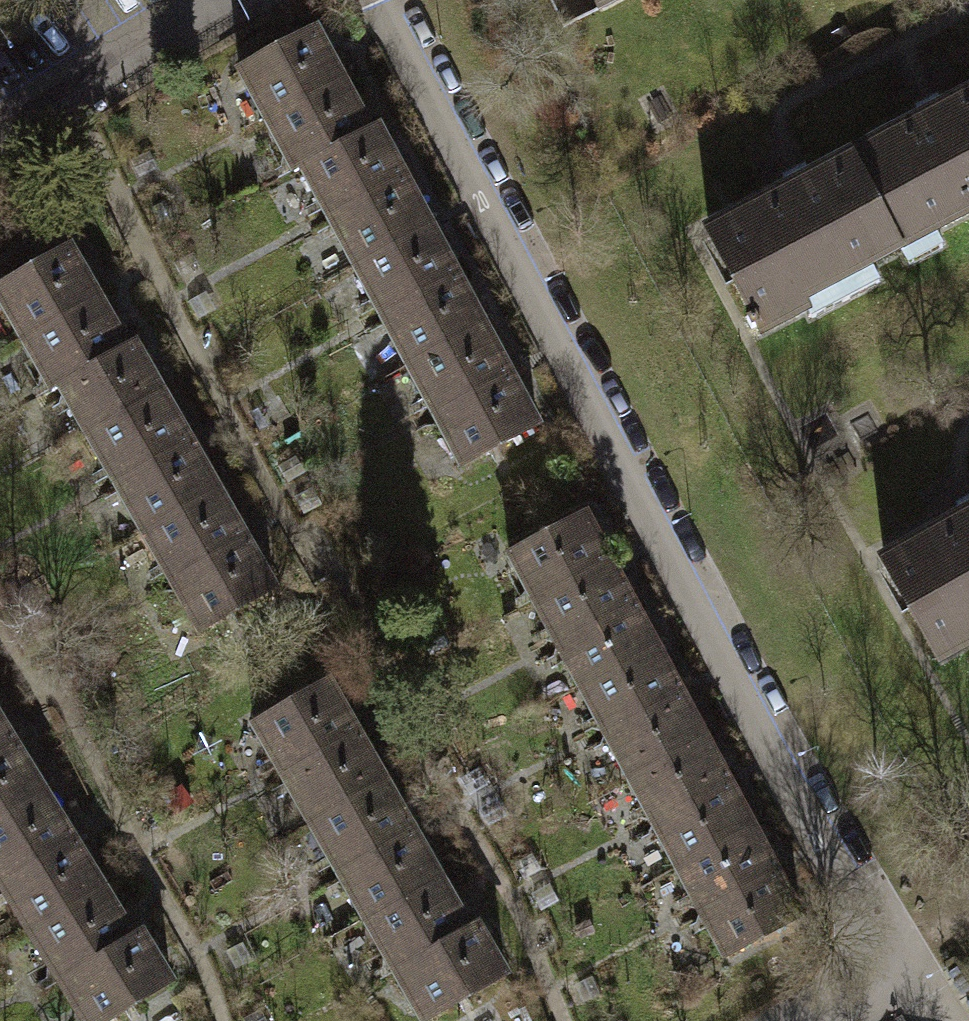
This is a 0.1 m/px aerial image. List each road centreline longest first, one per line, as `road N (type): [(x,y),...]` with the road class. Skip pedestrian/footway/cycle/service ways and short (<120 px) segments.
road 1 (residential): [(815,1020),(852,1000),(880,961),(374,0)]
road 2 (residential): [(203,0),(0,127)]

